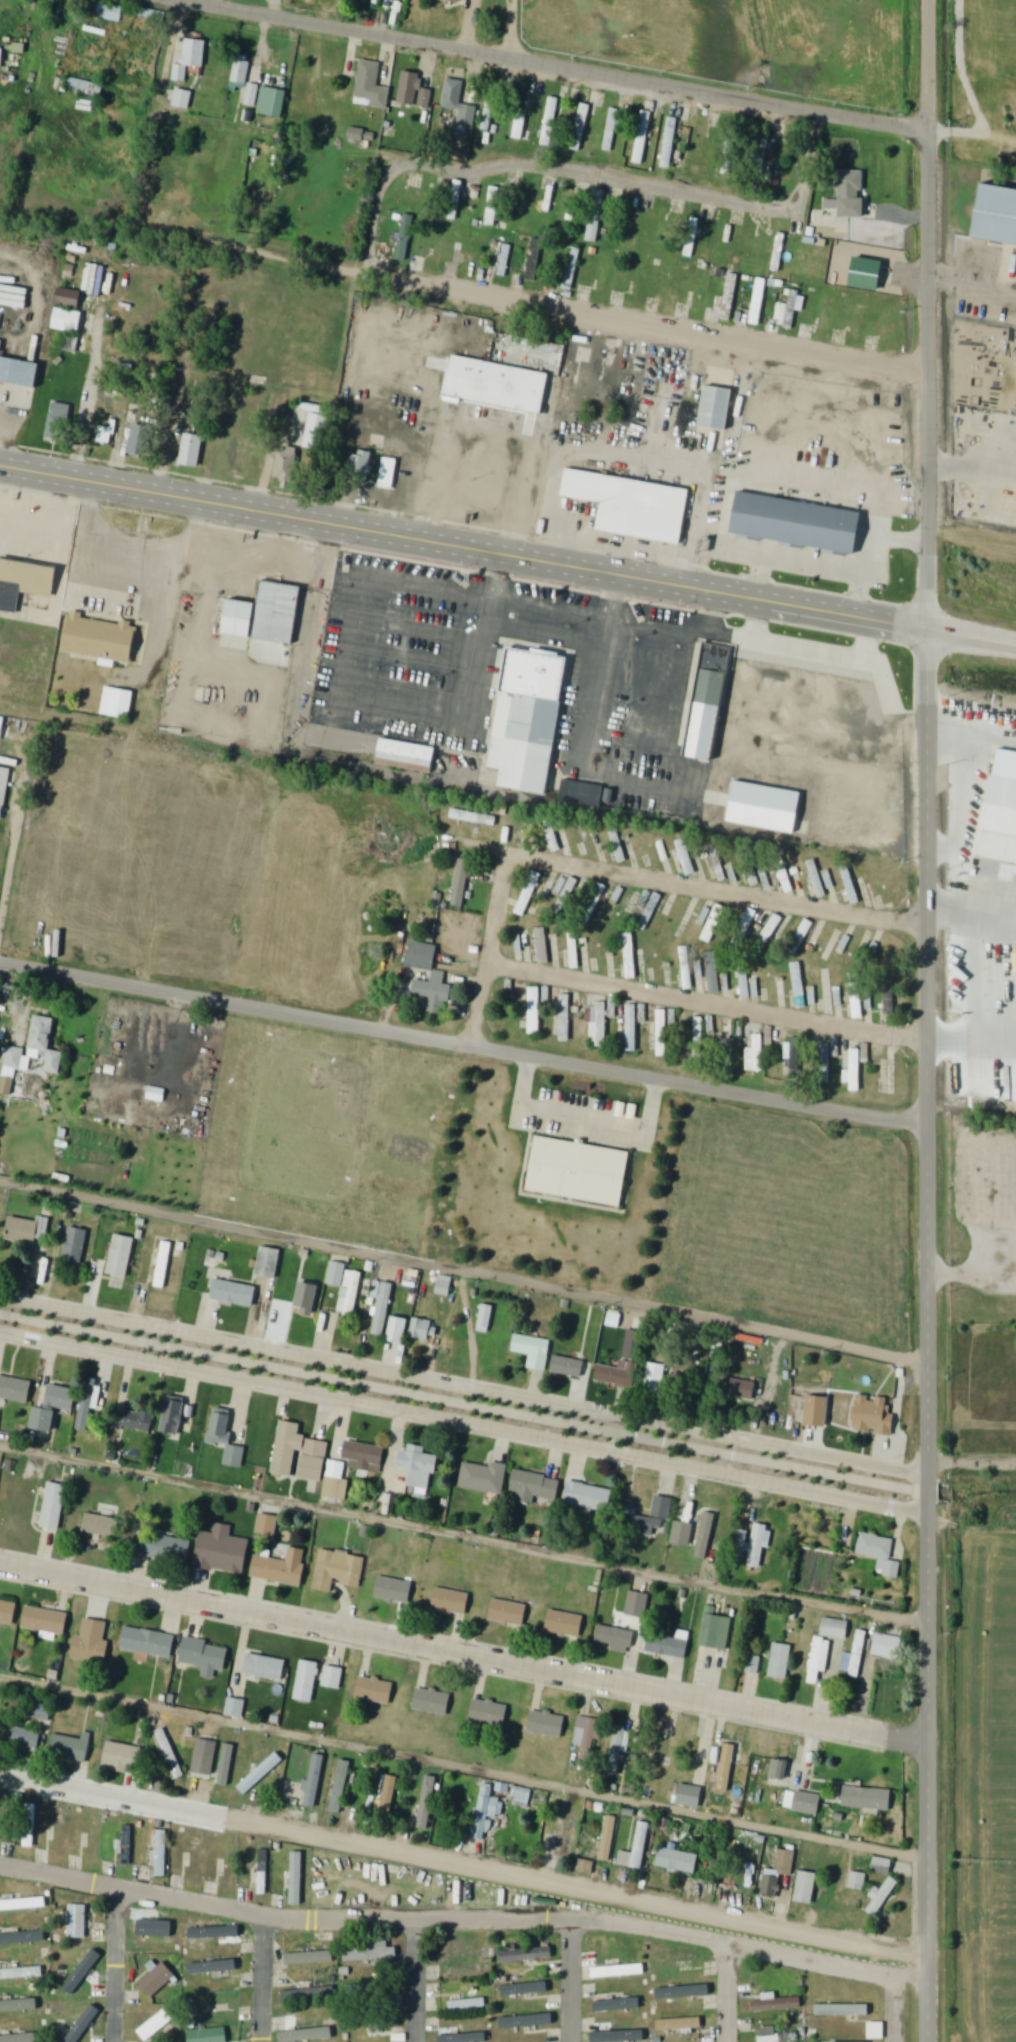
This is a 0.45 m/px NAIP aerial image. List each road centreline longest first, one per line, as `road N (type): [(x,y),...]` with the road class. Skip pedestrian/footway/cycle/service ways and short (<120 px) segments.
road 1 (tertiary): [(929,1496),(0,1312)]
road 2 (residential): [(926,1959),(0,1775)]
road 3 (residential): [(926,1745),(0,1563)]
road 4 (residential): [(928,1125),(0,962)]
road 5 (secondary): [(927,630),(0,468)]
road 6 (tertiary): [(929,1496),(927,630)]
road 7 (residential): [(727,1996),(727,1941),(681,1930),(611,1918),(287,1919),(0,1864)]
road 8 (residential): [(931,370),(404,280),(172,226)]
road 9 (residential): [(931,131),(188,0)]
road 10 (residential): [(927,630),(931,0)]
road 11 (residential): [(927,924),(518,856),(509,861),(499,897),(474,1046)]
road 12 (tertiary): [(927,2041),(929,1496)]
road 13 (residential): [(927,1041),(488,962)]
road 14 (residential): [(115,2041),(119,1886)]
road 15 (residential): [(261,2041),(265,1915)]
road 16 (residential): [(416,2041),(416,1917)]
road 17 (residential): [(570,2041),(570,1918)]

